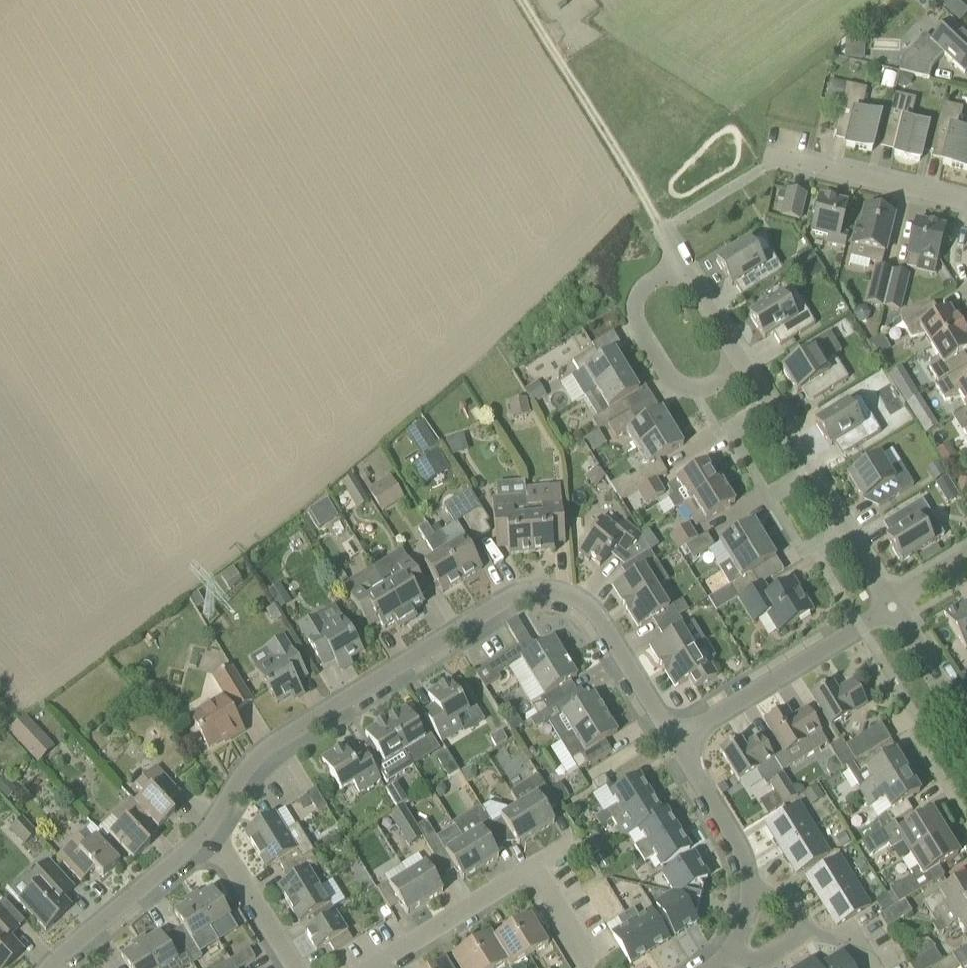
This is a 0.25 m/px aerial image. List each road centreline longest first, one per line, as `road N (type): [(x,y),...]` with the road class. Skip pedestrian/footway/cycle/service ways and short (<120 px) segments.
road 1 (residential): [(675,742),(594,612),(558,592),(524,588),(271,747),(210,827)]
road 2 (residential): [(591,967),(531,869),(367,967)]
road 3 (residential): [(893,608),(746,370)]
road 4 (track): [(661,230),(517,0)]
road 5 (residential): [(715,967),(732,957),(751,892),(742,849),(675,742)]
road 6 (residential): [(675,742),(893,608)]
road 7 (residential): [(746,370),(713,386),(677,382),(636,321),(644,285),(679,262)]
road 8 (residential): [(50,967),(210,827)]
road 9 (residential): [(966,203),(778,155)]
road 10 (residential): [(296,967),(210,827)]
road 11 (residential): [(966,727),(893,608)]
road 12 (residential): [(746,370),(679,262)]

